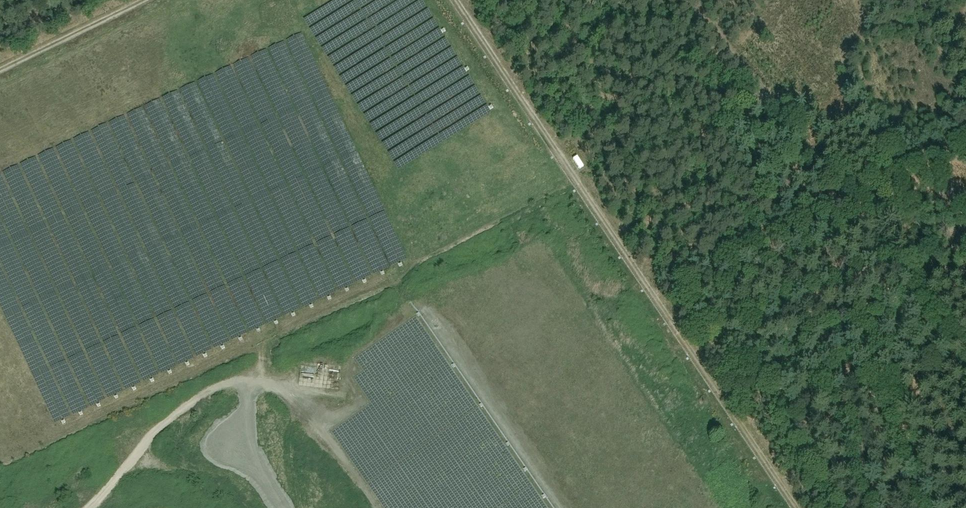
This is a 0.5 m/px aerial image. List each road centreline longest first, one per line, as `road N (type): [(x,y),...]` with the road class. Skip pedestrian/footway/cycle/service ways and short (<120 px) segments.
road 1 (track): [(797,507),(457,0)]
road 2 (track): [(321,393),(239,381),(211,390),(159,430),(88,507)]
road 3 (track): [(965,344),(853,198)]
road 4 (track): [(144,0),(0,70)]
road 5 (track): [(284,507),(255,457),(248,382)]

